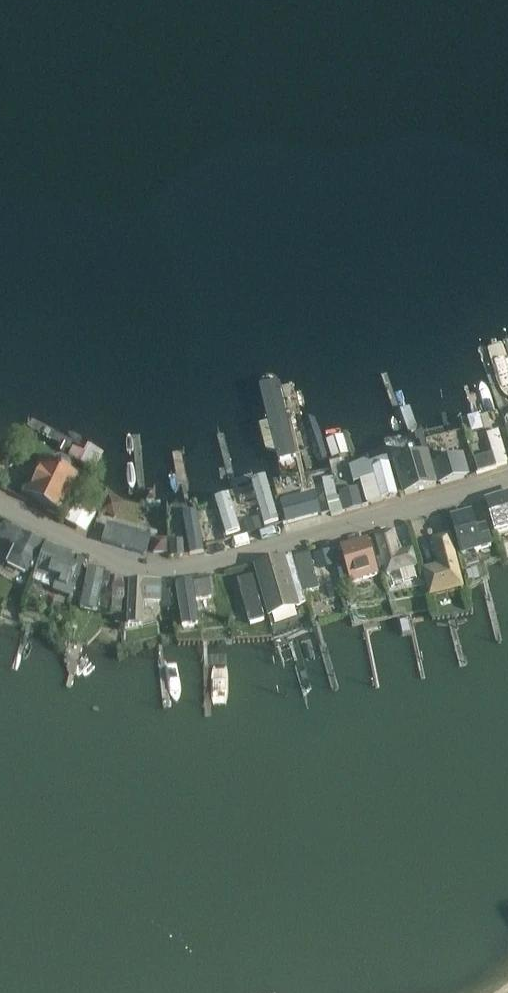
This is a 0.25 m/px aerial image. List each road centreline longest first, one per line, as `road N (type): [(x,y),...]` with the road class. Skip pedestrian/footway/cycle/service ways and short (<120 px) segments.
road 1 (residential): [(507,478),(192,566),(135,568),(0,506)]

